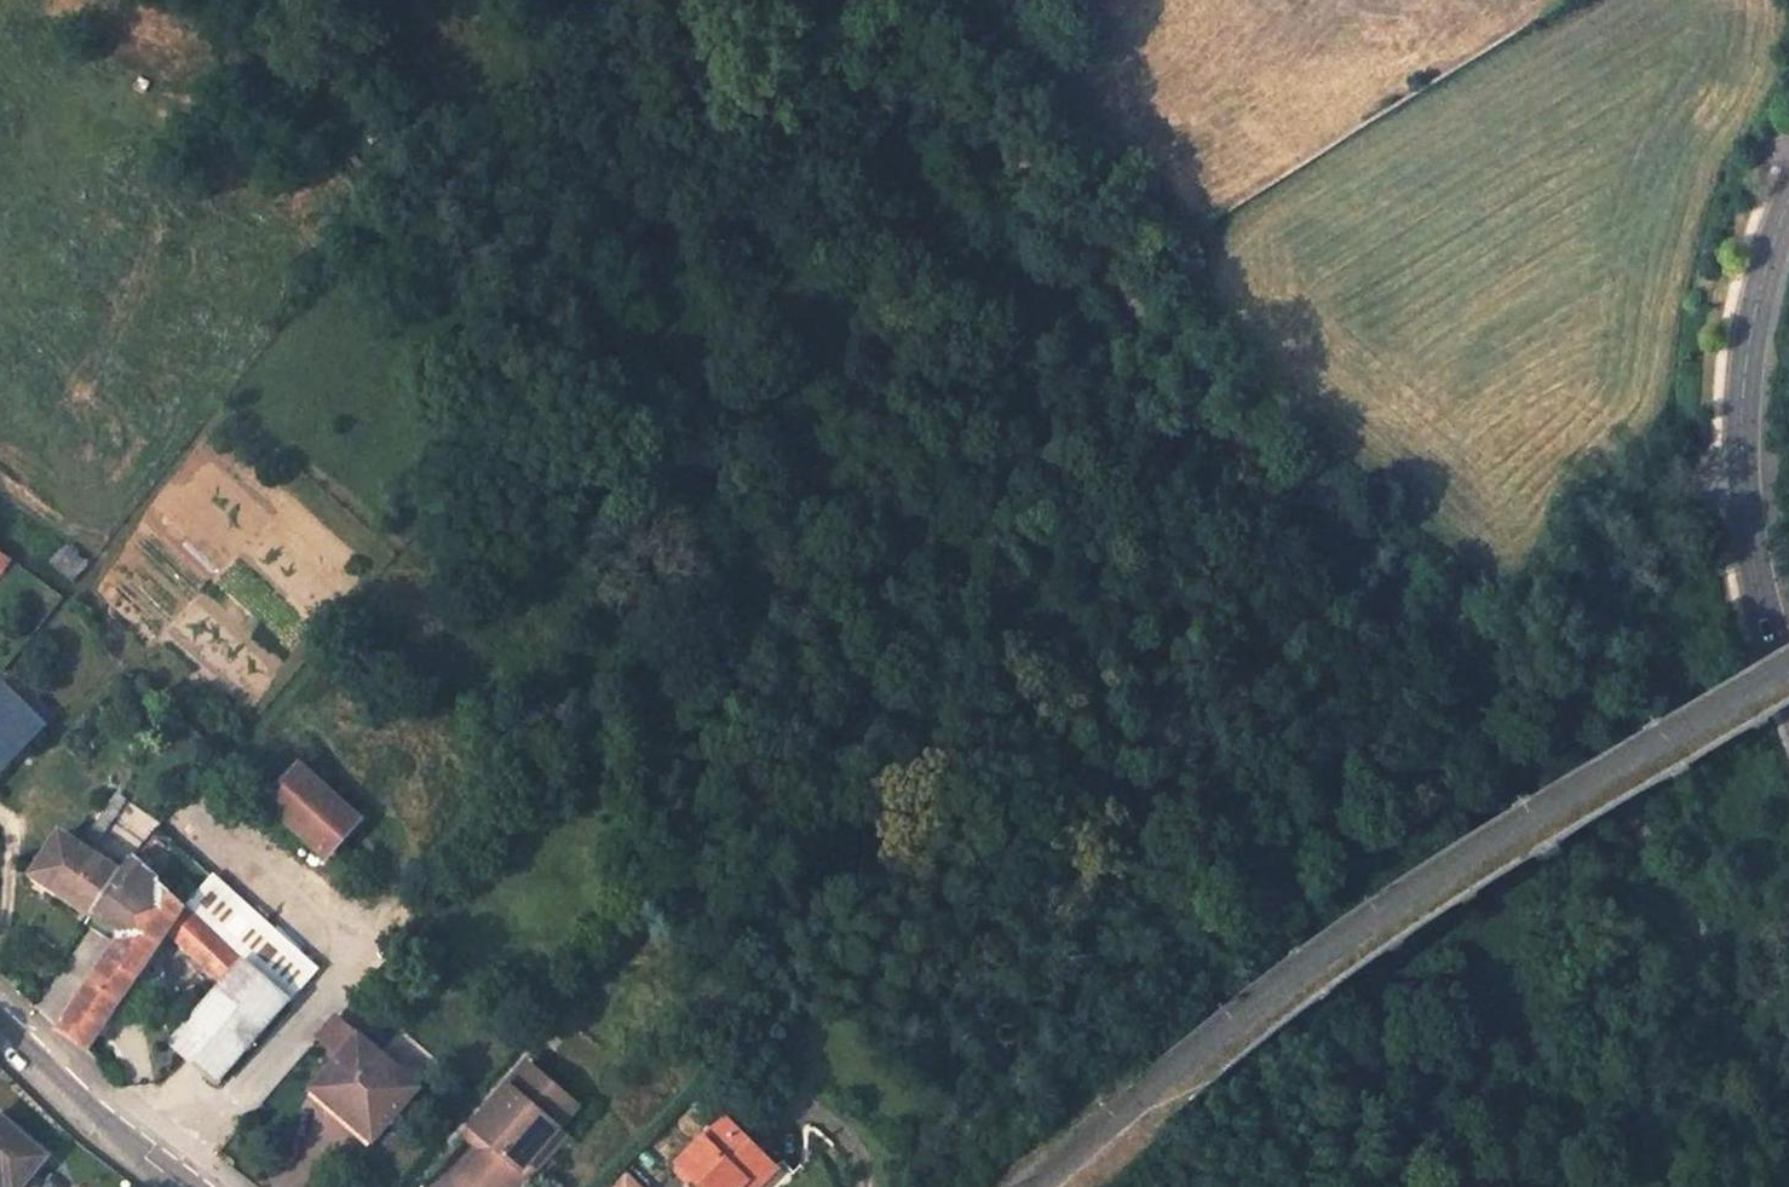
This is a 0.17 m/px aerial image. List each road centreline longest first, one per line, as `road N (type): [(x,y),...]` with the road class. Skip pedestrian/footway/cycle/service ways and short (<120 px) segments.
road 1 (unclassified): [(1788,198),(1772,239),(1745,369),(1741,501),(1763,622),(1788,690)]
road 2 (unclassified): [(186,1186),(0,1019)]

